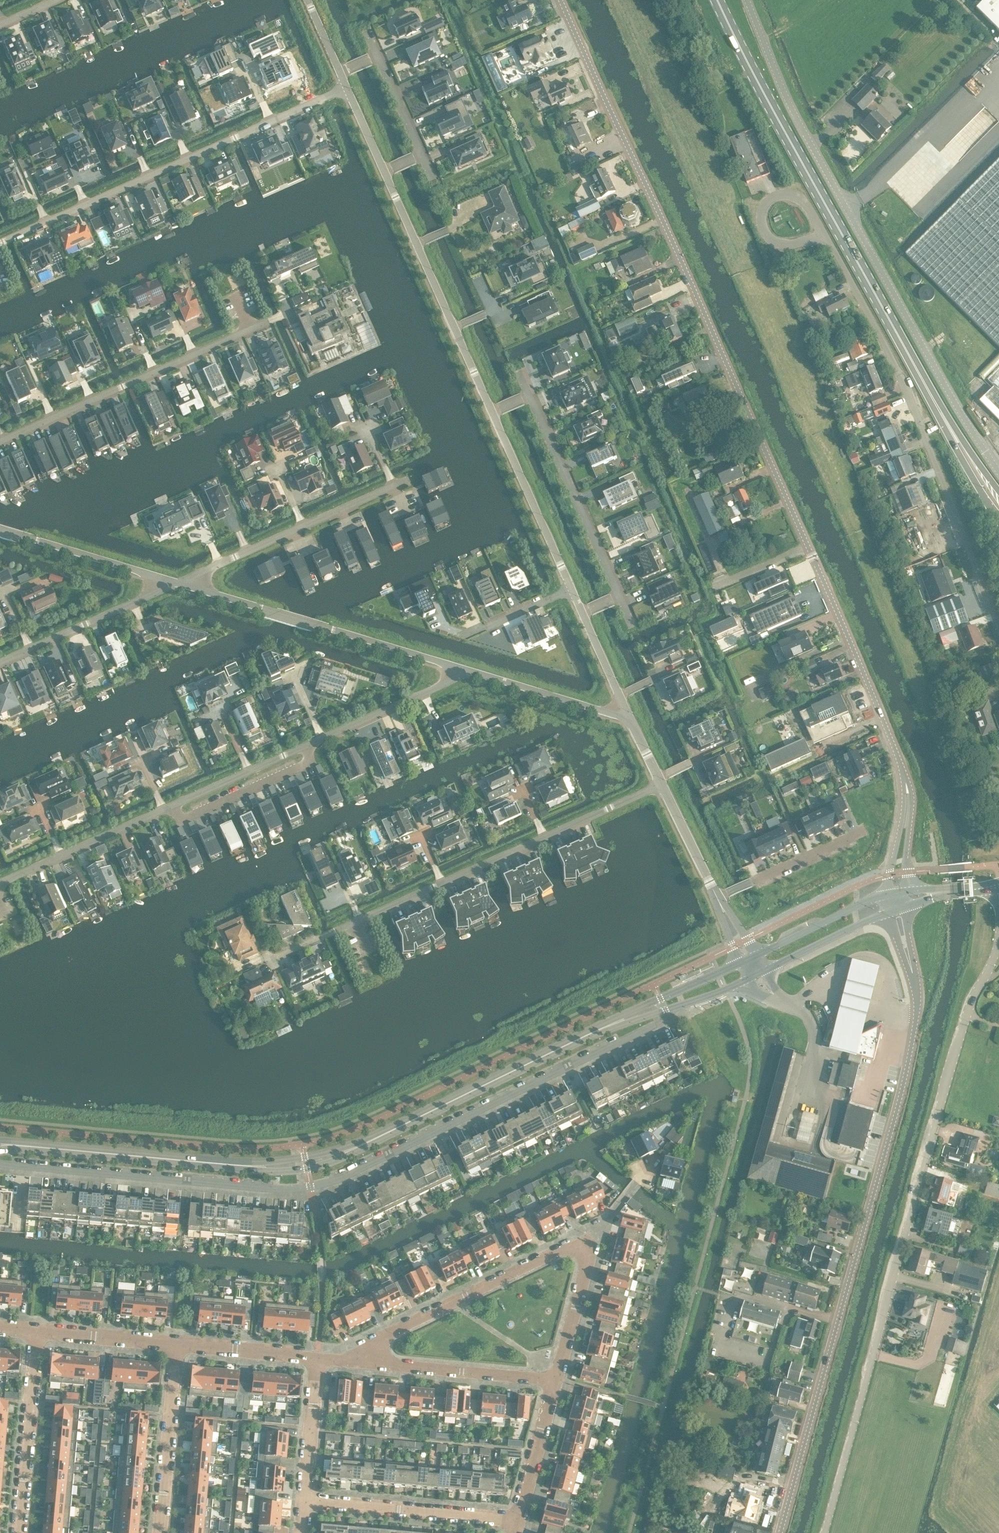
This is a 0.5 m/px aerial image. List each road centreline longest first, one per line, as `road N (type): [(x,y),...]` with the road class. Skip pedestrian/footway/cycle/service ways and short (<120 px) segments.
road 1 (tertiary): [(907,817),(905,777),(859,664),(561,0)]
road 2 (residential): [(0,1164),(259,1188),(318,1185),(655,1024),(665,1010)]
road 3 (unclassified): [(825,1532),(964,1024),(995,958),(998,929)]
road 4 (tertiary): [(21,1145),(243,1166),(306,1163),(359,1147),(597,1031)]
road 5 (tertiary): [(780,1532),(901,1095),(916,1016),(911,967)]
road 6 (unclassified): [(998,472),(792,109),(747,0)]
road 7 (primary): [(717,0),(941,415)]
road 8 (unclassified): [(998,625),(904,386),(827,241)]
road 9 (residential): [(0,441),(289,312)]
road 10 (unclassified): [(464,670),(178,582)]
road 11 (residential): [(270,121),(0,243)]
road 12 (residential): [(384,171),(492,413)]
road 13 (residential): [(373,1364),(387,1335),(590,1240)]
road 14 (residential): [(529,396),(619,597)]
road 15 (residential): [(304,1501),(518,1520)]
road 16 (residential): [(37,1331),(19,1532)]
road 17 (residential): [(492,413),(571,590)]
road 18 (residential): [(160,1532),(179,1345)]
road 19 (unclassified): [(178,582),(0,530)]
road 20 (residential): [(555,1381),(373,1364)]
road 21 (residential): [(174,806),(181,820),(311,762),(304,746)]
road 22 (unclassified): [(627,716),(464,670)]
road 23 (unclassified): [(827,241),(798,198),(783,195),(765,207),(762,221),(772,239),(817,239)]
road 24 (residential): [(717,897),(865,830)]
road 25 (residential): [(31,649),(178,582)]
road 26 (tertiary): [(741,963),(597,1031)]
road 27 (residential): [(464,670),(322,739)]
road 28 (residential): [(590,1240),(555,1381)]
road 29 (residential): [(555,1381),(518,1520)]
road 30 (residential): [(318,1358),(304,1501)]
road 31 (residential): [(37,1331),(179,1345)]
road 32 (tertiary): [(887,895),(759,955)]
road 33 (residential): [(179,1345),(318,1358)]
road 34 (residential): [(178,582),(303,526)]
road 35 (tertiary): [(766,971),(889,914)]
road 36 (residential): [(662,784),(544,837)]
road 37 (residential): [(662,784),(717,897)]

